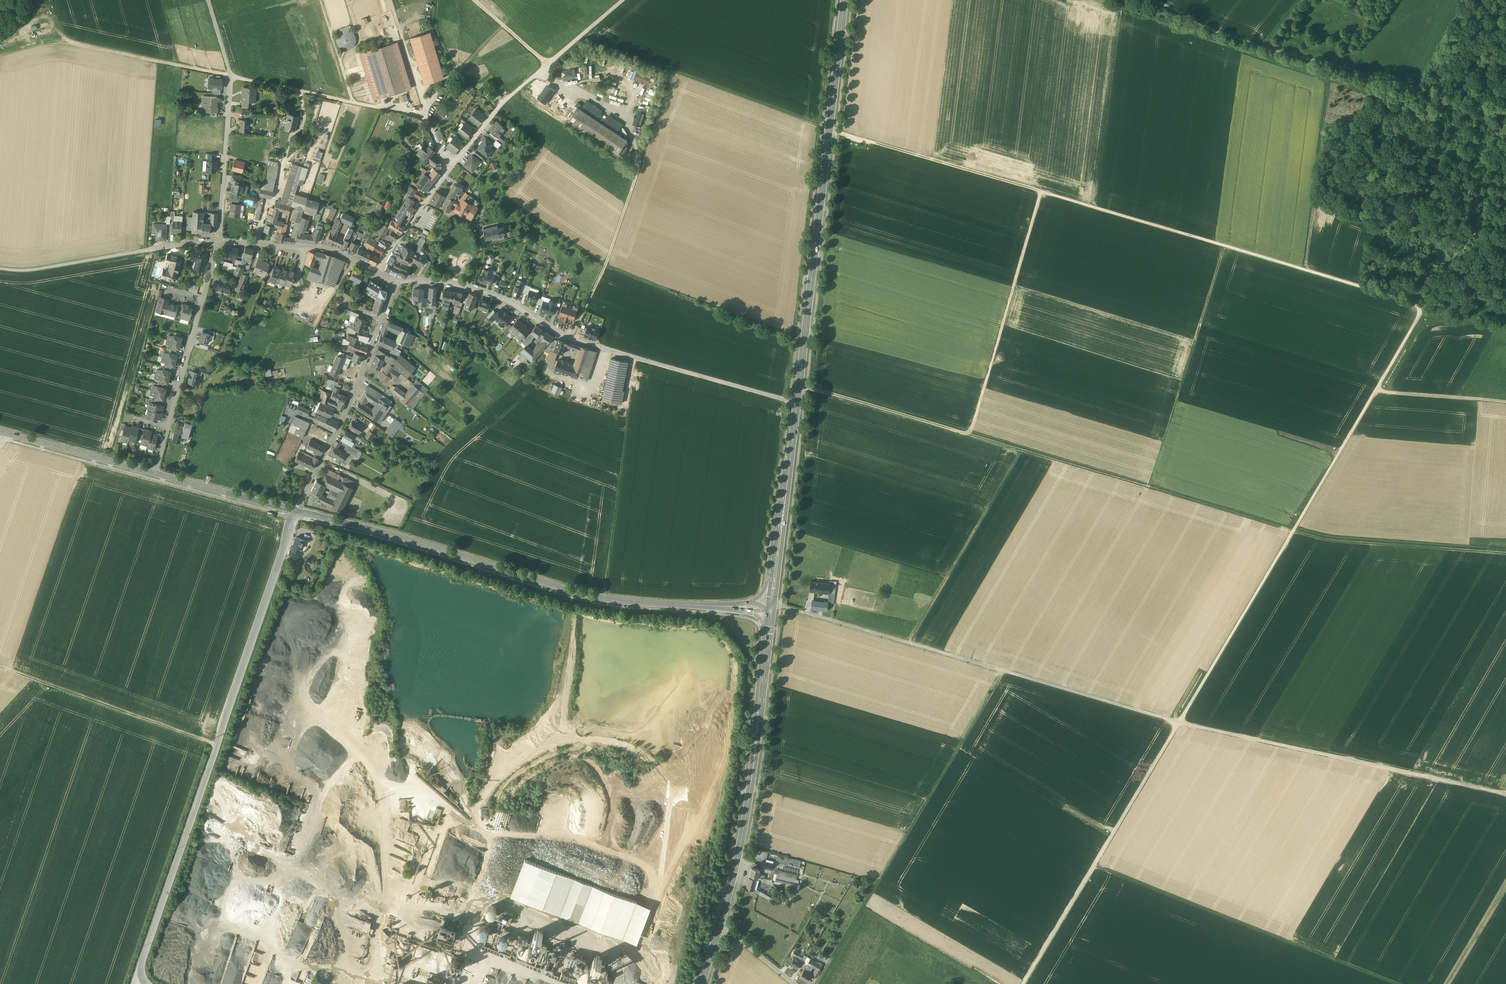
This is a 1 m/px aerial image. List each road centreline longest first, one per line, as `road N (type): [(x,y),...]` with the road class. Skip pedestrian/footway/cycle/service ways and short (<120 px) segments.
road 1 (track): [(1045,193),(1424,308),(1178,722)]
road 2 (track): [(1505,553),(1327,540),(970,434)]
road 3 (track): [(1102,0),(1213,45),(1328,77),(1309,271)]
road 4 (secondary): [(296,511),(589,595),(715,606)]
road 5 (primary): [(797,401),(845,0)]
road 6 (track): [(1154,0),(1220,34),(1505,115)]
road 7 (track): [(817,983),(1003,670)]
road 8 (track): [(1505,793),(1178,722)]
road 9 (track): [(1094,865),(1398,983)]
road 10 (primary): [(719,927),(749,798),(770,616)]
road 11 (track): [(829,129),(581,36)]
road 12 (track): [(1178,722),(925,649)]
road 13 (track): [(1150,487),(1223,245)]
road 14 (track): [(1045,193),(970,434)]
road 15 (residential): [(296,511),(399,281)]
road 16 (residential): [(399,281),(471,289),(512,302),(569,338),(634,357)]
road 17 (track): [(231,76),(64,39),(0,51)]
road 18 (track): [(216,744),(0,666)]
road 19 (track): [(829,129),(1045,193)]
road 20 (track): [(913,645),(1021,449)]
road 21 (track): [(231,76),(430,121)]
road 22 (residential): [(376,272),(494,113)]
road 23 (track): [(606,598),(628,410)]
road 24 (track): [(970,434),(799,388)]
road 25 (primary): [(775,574),(797,401)]
road 26 (track): [(569,338),(605,267),(635,178)]
road 27 (track): [(494,113),(622,0)]
road 28 (unclassified): [(634,357),(797,401)]
road 29 (residential): [(219,242),(231,76)]
road 30 (track): [(1178,722),(1094,865)]
road 31 (track): [(635,178),(638,144),(621,116),(533,75)]
road 32 (secondary): [(0,431),(156,474)]
road 33 (residential): [(219,242),(320,249),(376,272)]
road 34 (unclassified): [(153,248),(0,268)]
road 35 (track): [(780,605),(925,649)]
road 36 (secondary): [(156,474),(296,511)]
road 37 (track): [(1094,865),(1023,983)]
road 38 (residential): [(168,427),(203,298)]
road 39 (track): [(1505,402),(1375,391)]
road 40 (track): [(394,0),(430,121)]

